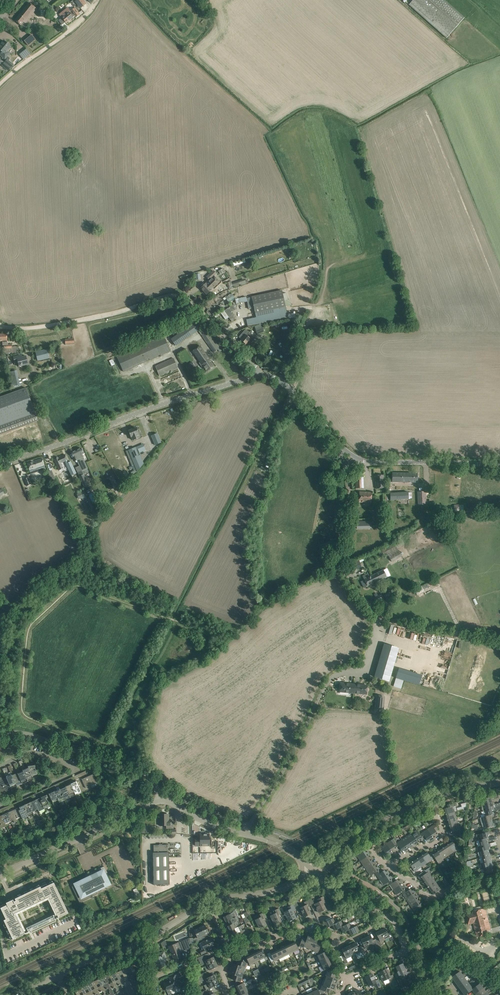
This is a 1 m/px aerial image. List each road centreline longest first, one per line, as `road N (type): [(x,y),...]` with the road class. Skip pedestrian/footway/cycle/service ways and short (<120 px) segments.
road 1 (unclassified): [(0,463),(261,375)]
road 2 (track): [(179,296),(74,321),(0,325)]
road 3 (unclassified): [(0,874),(160,801)]
road 4 (unclassified): [(0,734),(29,734),(138,770),(156,789)]
road 5 (tertiary): [(57,975),(144,943),(207,903)]
road 6 (unclassified): [(374,615),(341,565),(350,494),(345,462)]
road 7 (residential): [(0,764),(30,753),(75,769),(0,804)]
road 8 (unclassified): [(245,834),(316,702)]
road 9 (tertiary): [(317,873),(352,838),(432,797)]
road 10 (unclassified): [(499,464),(362,461)]
road 11 (track): [(0,86),(98,0)]
road 12 (unclassified): [(407,948),(394,920),(337,900),(317,873)]

